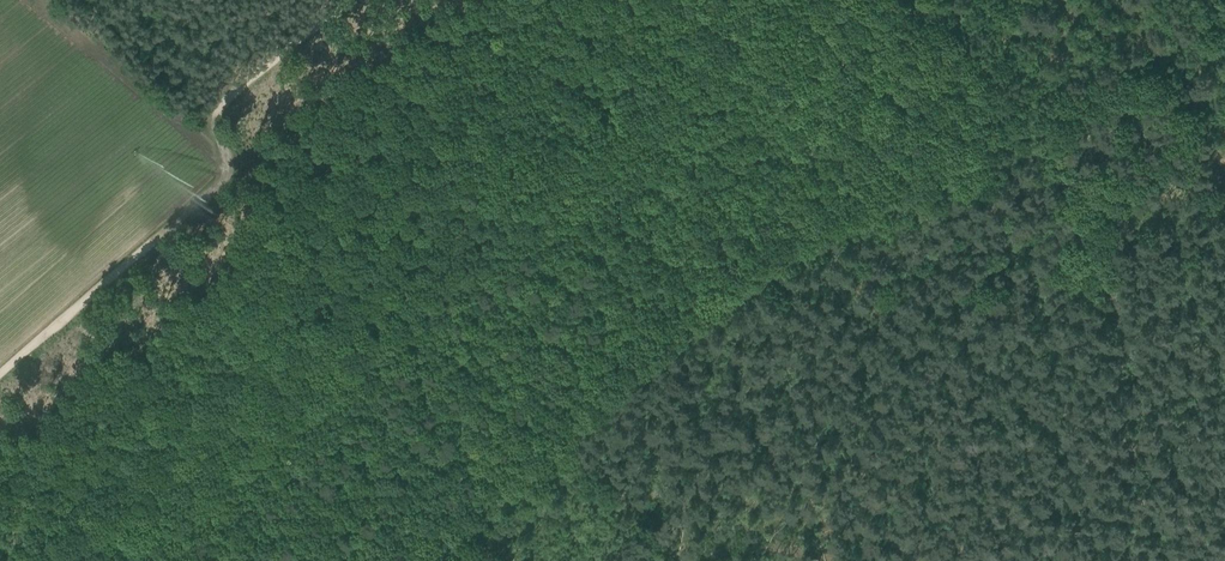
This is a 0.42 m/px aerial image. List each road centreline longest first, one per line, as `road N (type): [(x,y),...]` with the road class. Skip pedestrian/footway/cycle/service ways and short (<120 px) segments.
road 1 (track): [(347,0),(214,112),(231,172),(0,376)]

